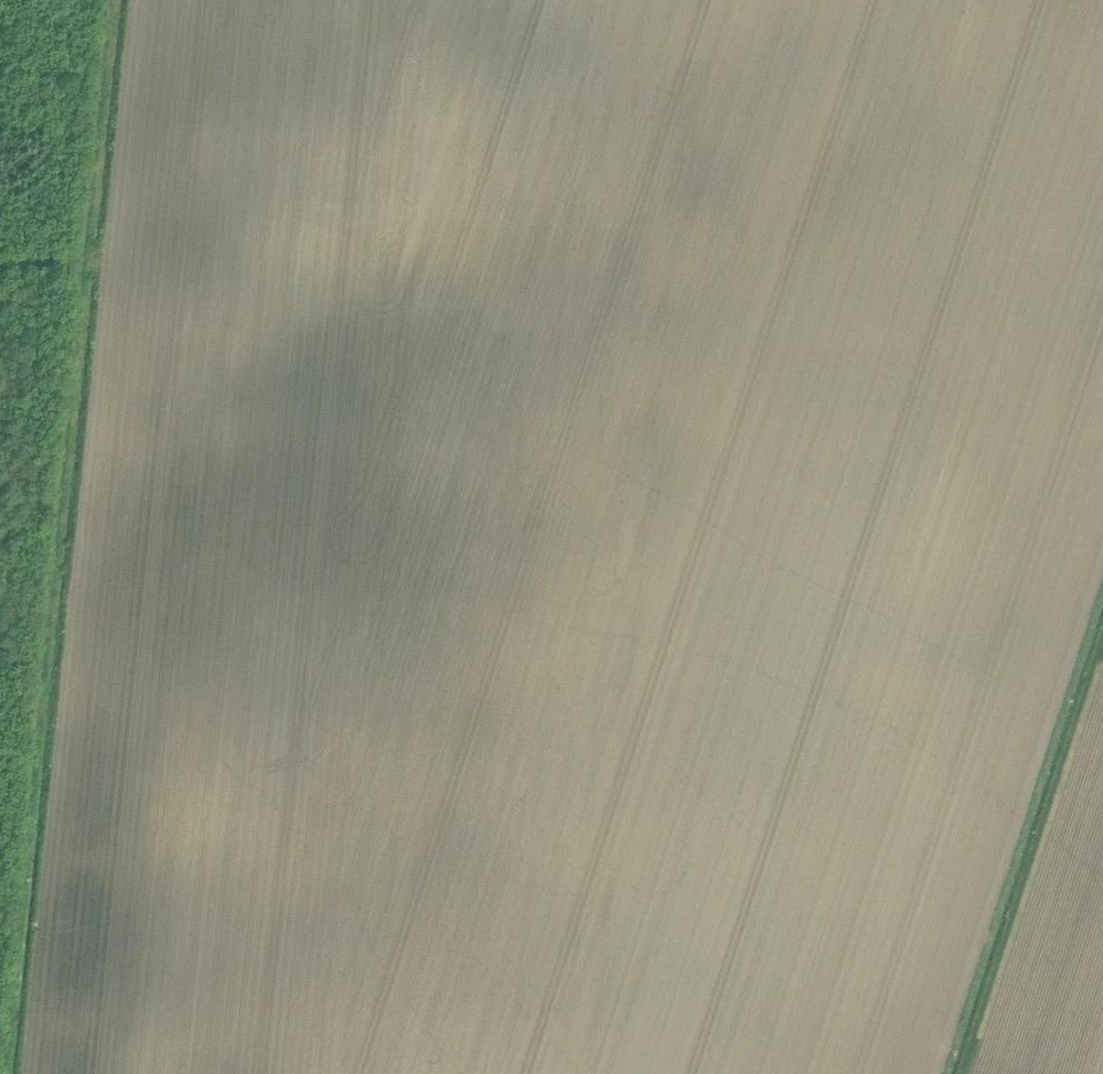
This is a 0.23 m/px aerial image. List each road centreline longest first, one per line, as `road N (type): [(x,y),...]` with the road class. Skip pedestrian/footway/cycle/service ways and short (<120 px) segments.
road 1 (track): [(1102,552),(933,1073)]

